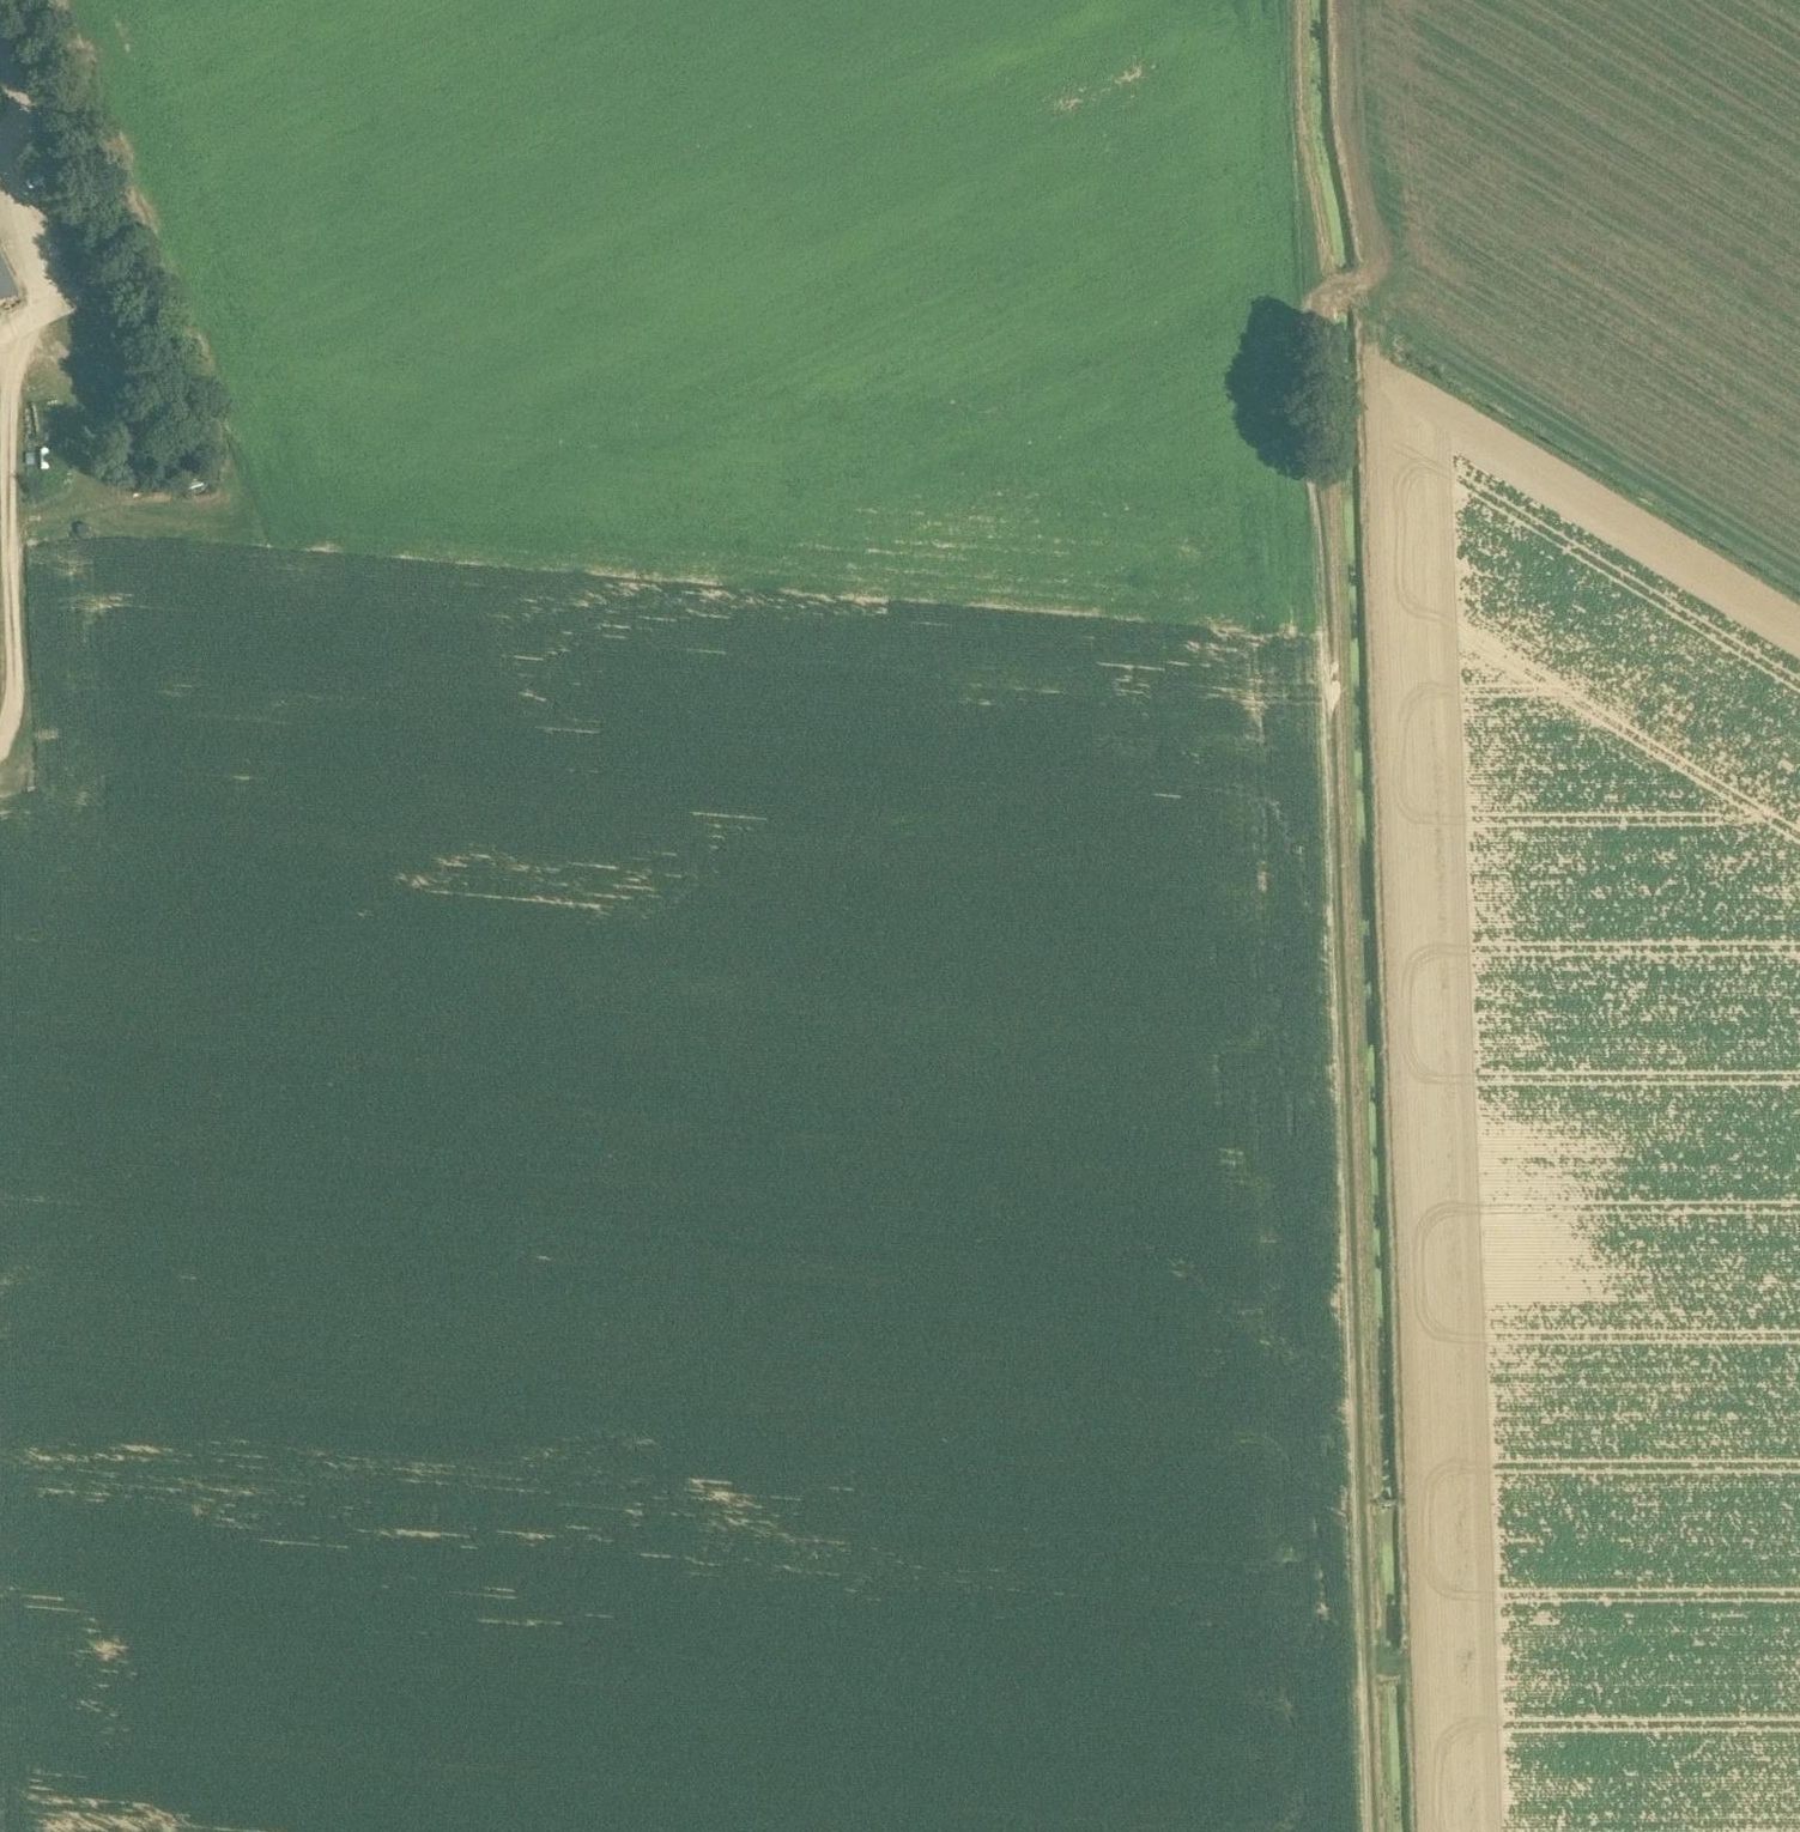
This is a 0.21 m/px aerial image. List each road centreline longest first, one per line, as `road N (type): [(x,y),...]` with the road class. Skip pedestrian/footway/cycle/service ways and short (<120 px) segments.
road 1 (track): [(1352,287),(1318,293),(1313,322),(1377,1831)]

